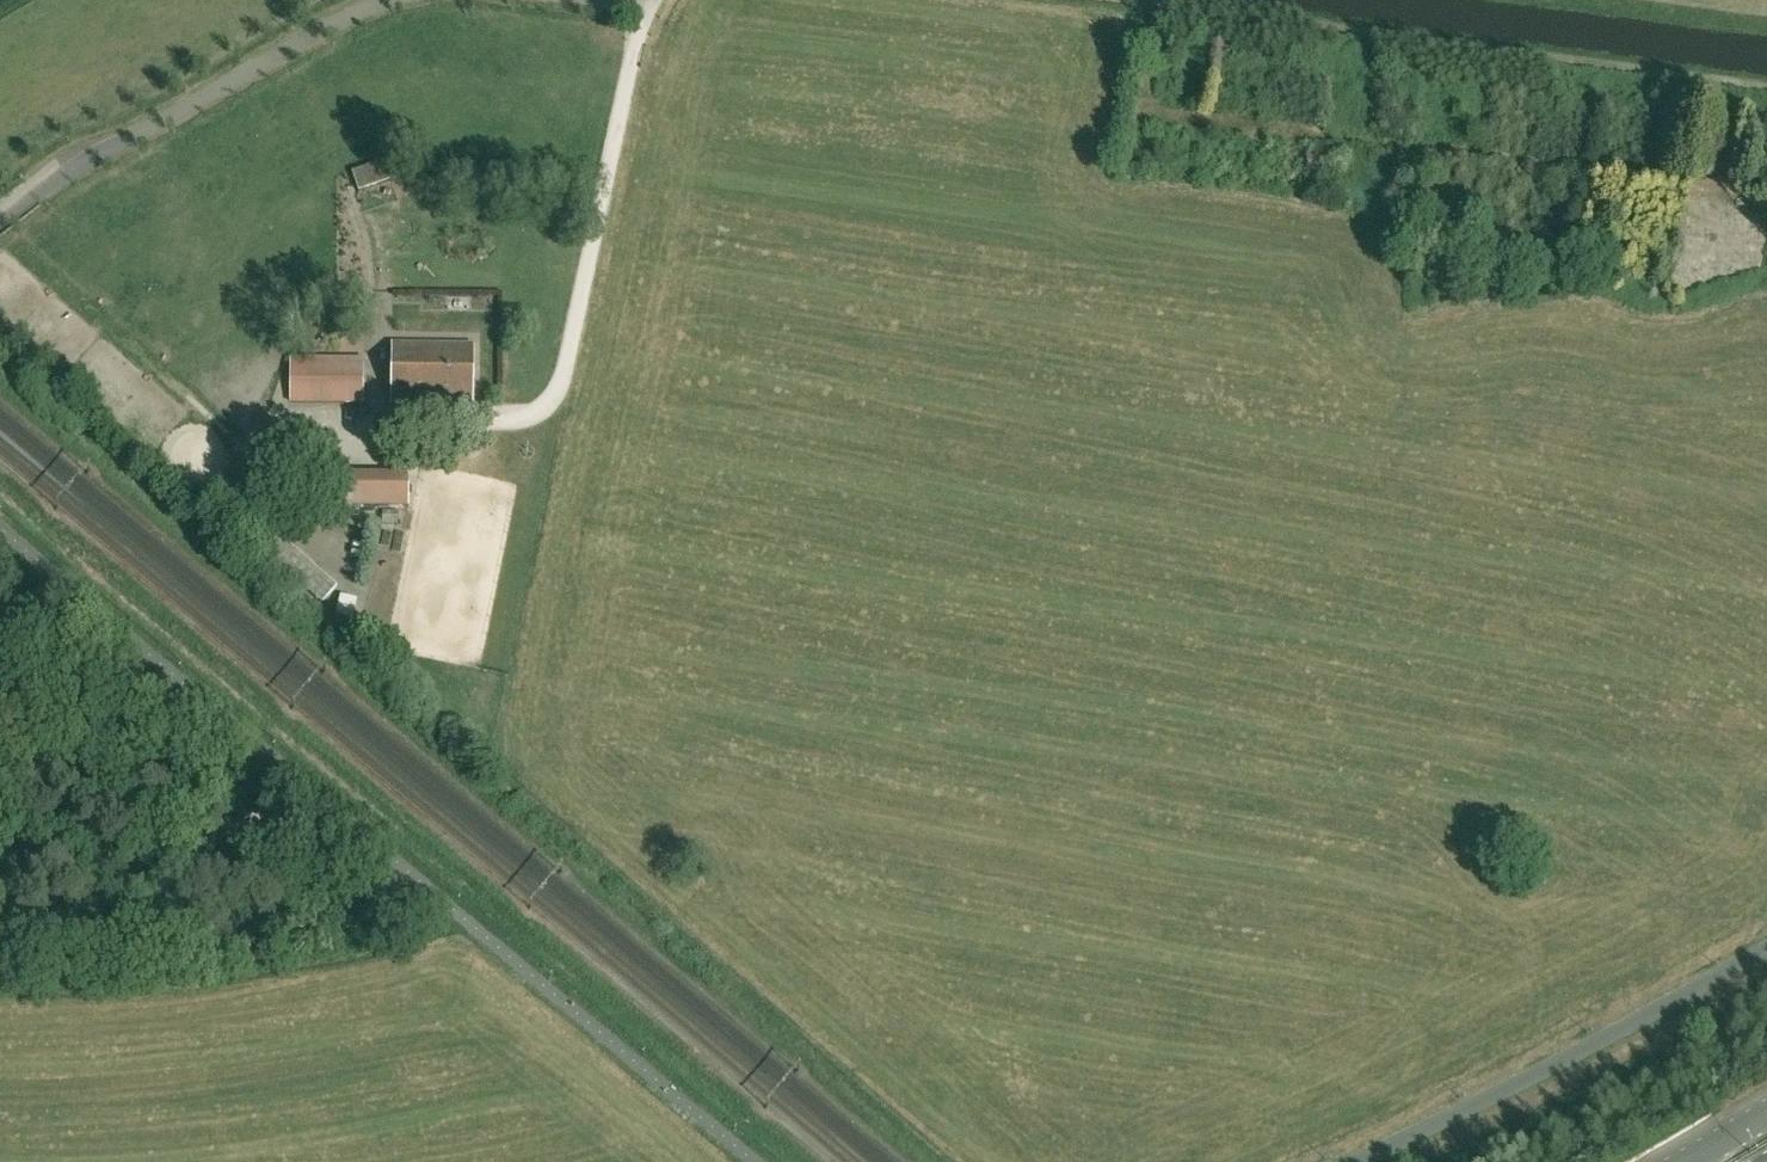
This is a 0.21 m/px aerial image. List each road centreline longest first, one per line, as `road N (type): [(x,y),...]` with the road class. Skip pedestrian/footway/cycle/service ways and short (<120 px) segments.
road 1 (unclassified): [(1356,1161),(1766,947)]

